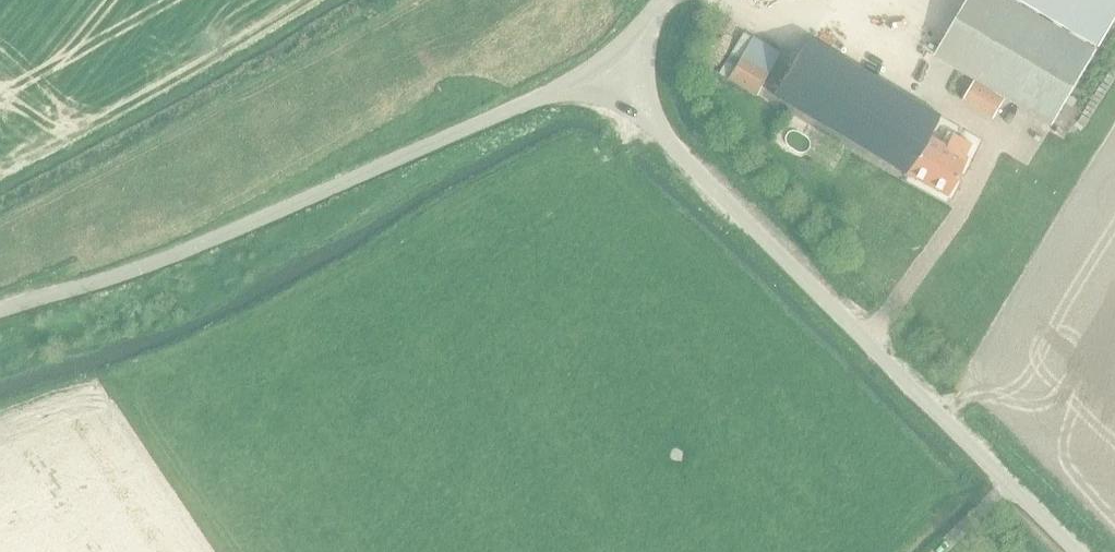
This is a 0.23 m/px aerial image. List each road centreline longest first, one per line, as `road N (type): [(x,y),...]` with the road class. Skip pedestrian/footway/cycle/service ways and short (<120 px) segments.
road 1 (unclassified): [(1080,551),(653,125)]
road 2 (unclassified): [(0,311),(208,242),(552,94)]

